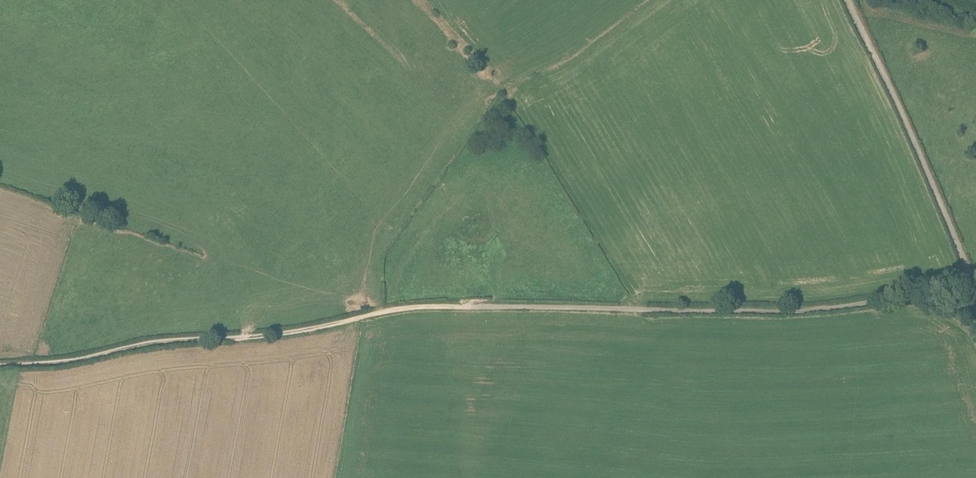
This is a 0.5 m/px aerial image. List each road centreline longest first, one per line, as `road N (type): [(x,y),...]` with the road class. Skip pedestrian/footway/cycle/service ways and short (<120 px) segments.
road 1 (track): [(0,365),(291,331),(406,307),(791,311),(975,290)]
road 2 (unclassified): [(975,288),(847,0)]

